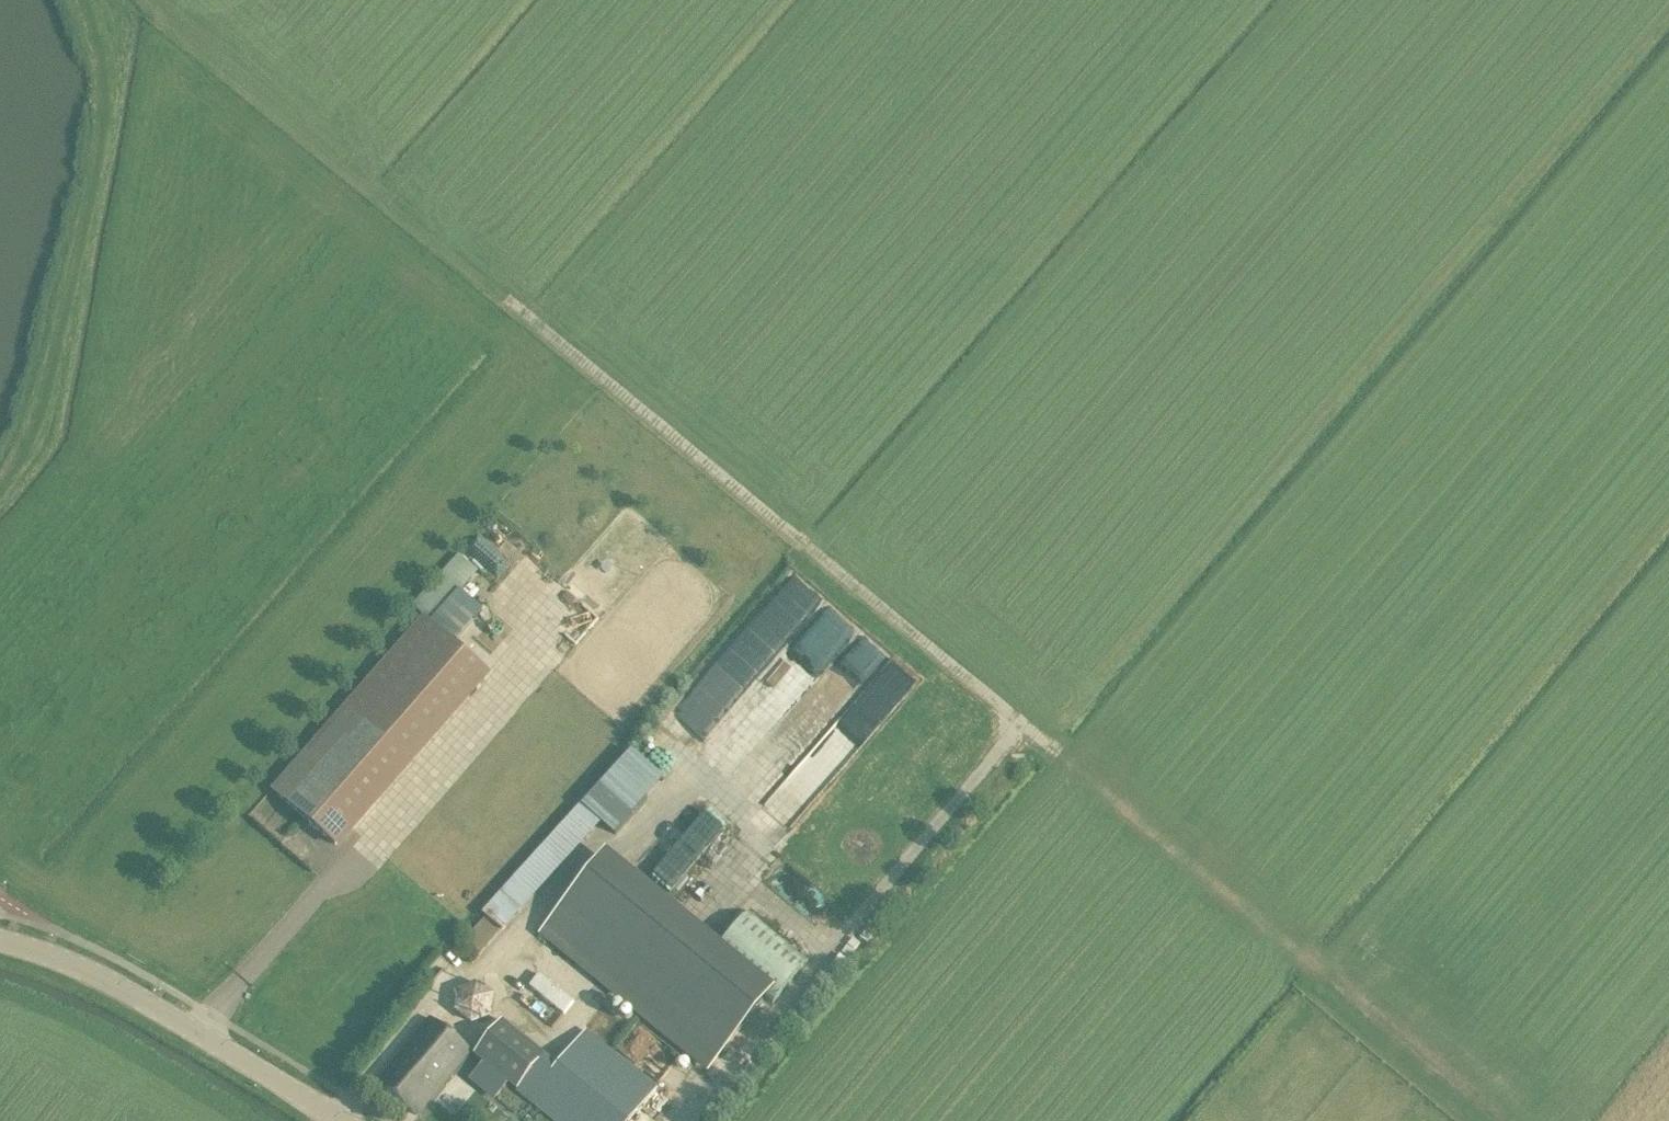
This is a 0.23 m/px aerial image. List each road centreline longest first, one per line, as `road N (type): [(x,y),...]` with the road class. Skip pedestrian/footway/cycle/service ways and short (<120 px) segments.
road 1 (tertiary): [(343,1120),(130,991),(0,941)]

